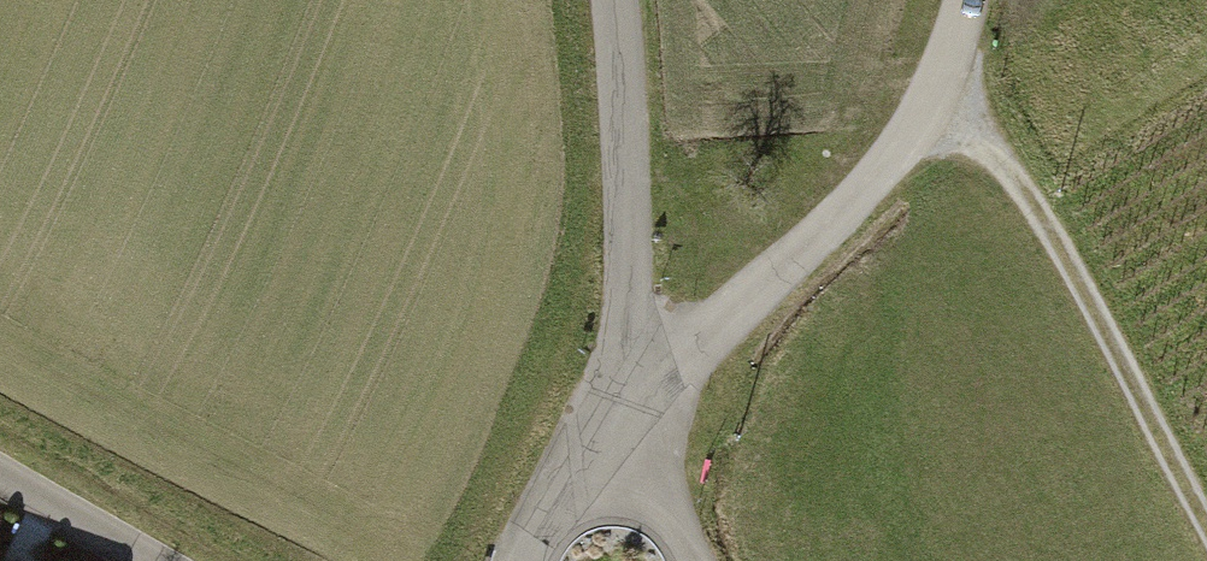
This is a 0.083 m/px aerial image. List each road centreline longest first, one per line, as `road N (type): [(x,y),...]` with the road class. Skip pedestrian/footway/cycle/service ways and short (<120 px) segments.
road 1 (unclassified): [(975,0),(951,91),(900,166),(628,411)]
road 2 (track): [(951,91),(1030,196),(1206,531)]
road 3 (unclassified): [(628,411),(625,0)]
road 4 (residential): [(151,560),(0,474)]
road 5 (residential): [(541,560),(628,411)]
road 6 (track): [(628,411),(697,560)]

